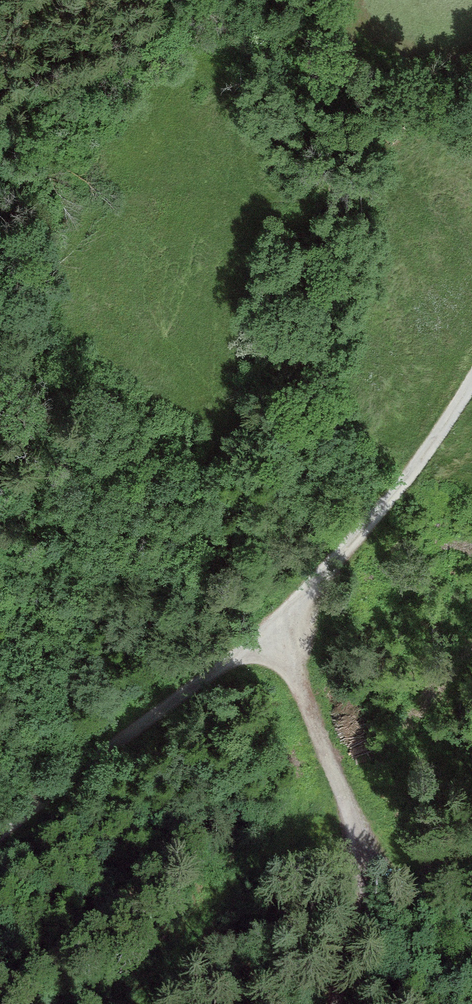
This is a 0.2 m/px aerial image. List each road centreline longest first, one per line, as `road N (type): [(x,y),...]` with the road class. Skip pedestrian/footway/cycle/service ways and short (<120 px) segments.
road 1 (track): [(0,360),(65,470),(195,551),(261,646),(423,477),(471,390)]
road 2 (track): [(0,835),(261,646),(314,727),(349,827),(305,945),(294,1003)]

